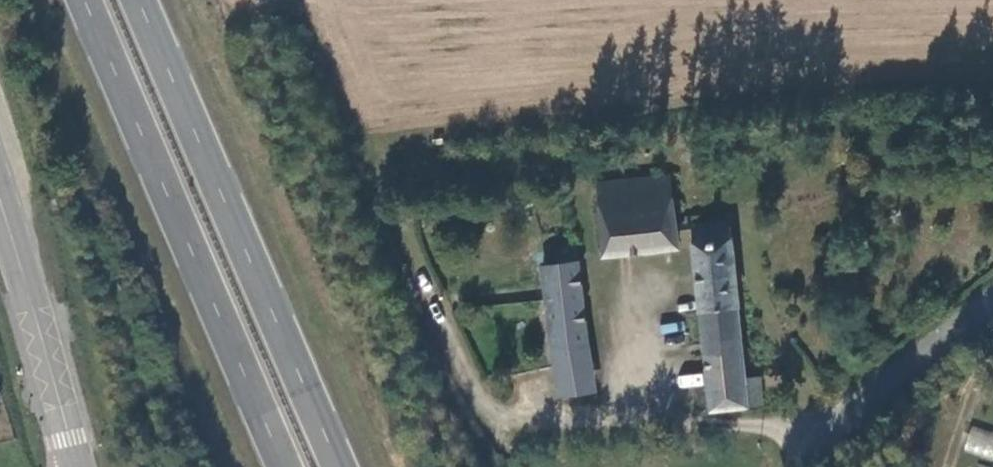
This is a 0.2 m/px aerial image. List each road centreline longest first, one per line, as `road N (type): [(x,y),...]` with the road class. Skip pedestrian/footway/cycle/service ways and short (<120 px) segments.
road 1 (trunk): [(350,466),(154,0)]
road 2 (trunk): [(97,0),(292,466)]
road 3 (tertiary): [(0,200),(77,466)]
road 4 (tertiary): [(808,466),(881,389),(992,300)]

